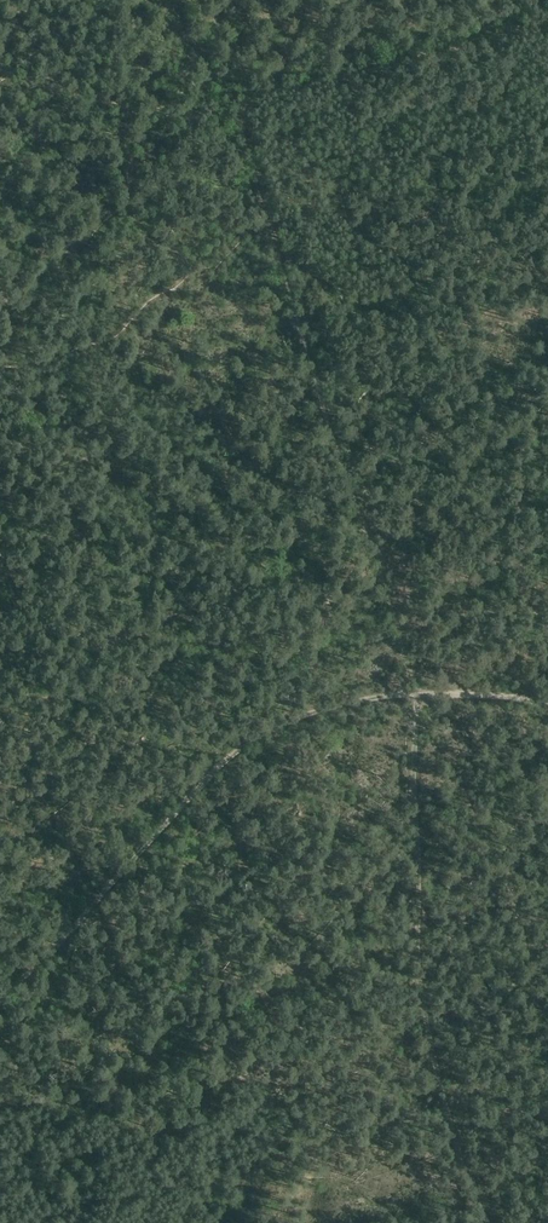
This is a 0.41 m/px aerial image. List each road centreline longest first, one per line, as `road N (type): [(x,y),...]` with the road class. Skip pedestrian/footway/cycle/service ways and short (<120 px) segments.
road 1 (track): [(486,1222),(446,1116),(421,1003),(415,695)]
road 2 (track): [(415,695),(297,716),(238,750),(0,997)]
road 3 (track): [(379,570),(267,217)]
road 4 (track): [(243,107),(547,27)]
road 5 (track): [(547,706),(506,696),(415,695)]
road 6 (track): [(415,695),(379,570)]

